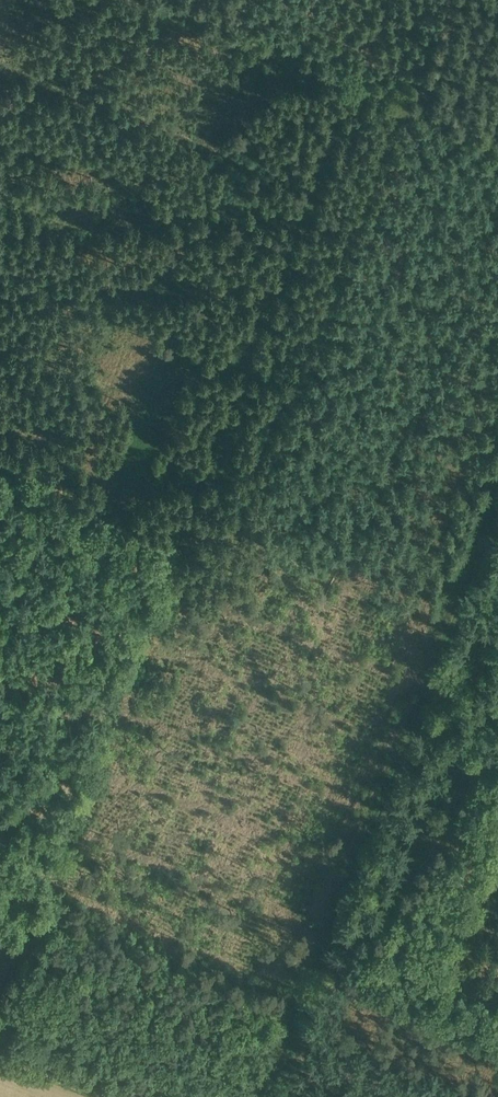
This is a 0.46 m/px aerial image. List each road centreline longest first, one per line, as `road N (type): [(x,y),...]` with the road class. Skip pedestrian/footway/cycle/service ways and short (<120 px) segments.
road 1 (track): [(497,492),(245,1096)]
road 2 (track): [(141,0),(497,146)]

